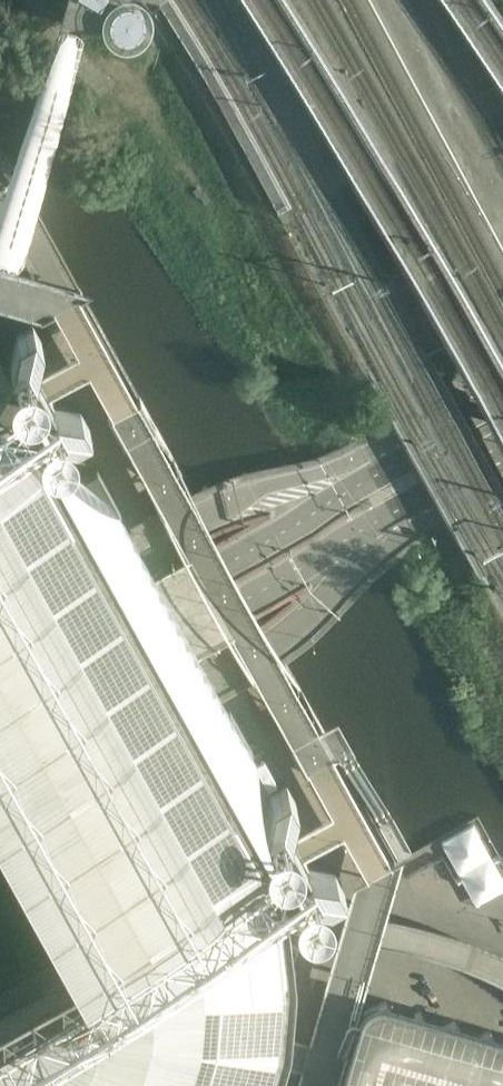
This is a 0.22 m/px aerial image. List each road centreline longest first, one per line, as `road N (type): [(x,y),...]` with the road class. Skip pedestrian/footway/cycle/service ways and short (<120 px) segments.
road 1 (secondary): [(502,402),(0,689)]
road 2 (secondary): [(0,738),(502,463)]

